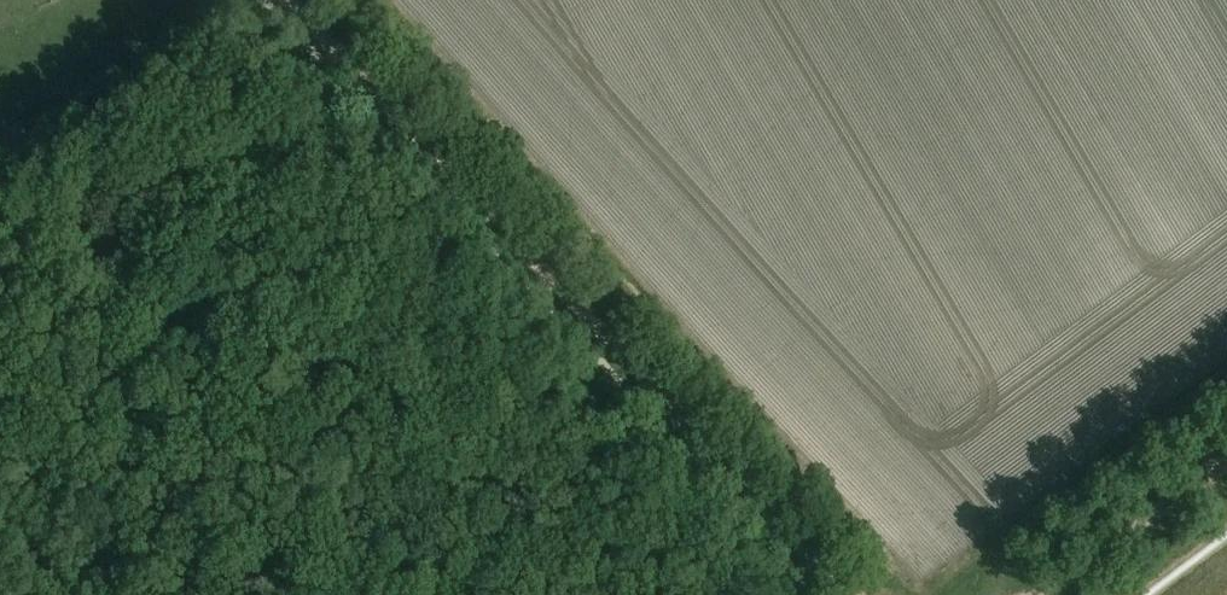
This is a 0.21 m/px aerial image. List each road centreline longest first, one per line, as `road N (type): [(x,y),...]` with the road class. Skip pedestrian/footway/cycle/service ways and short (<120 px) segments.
road 1 (track): [(845,594),(288,0)]
road 2 (track): [(189,594),(225,359),(250,0)]
road 3 (track): [(1032,594),(1226,459)]

